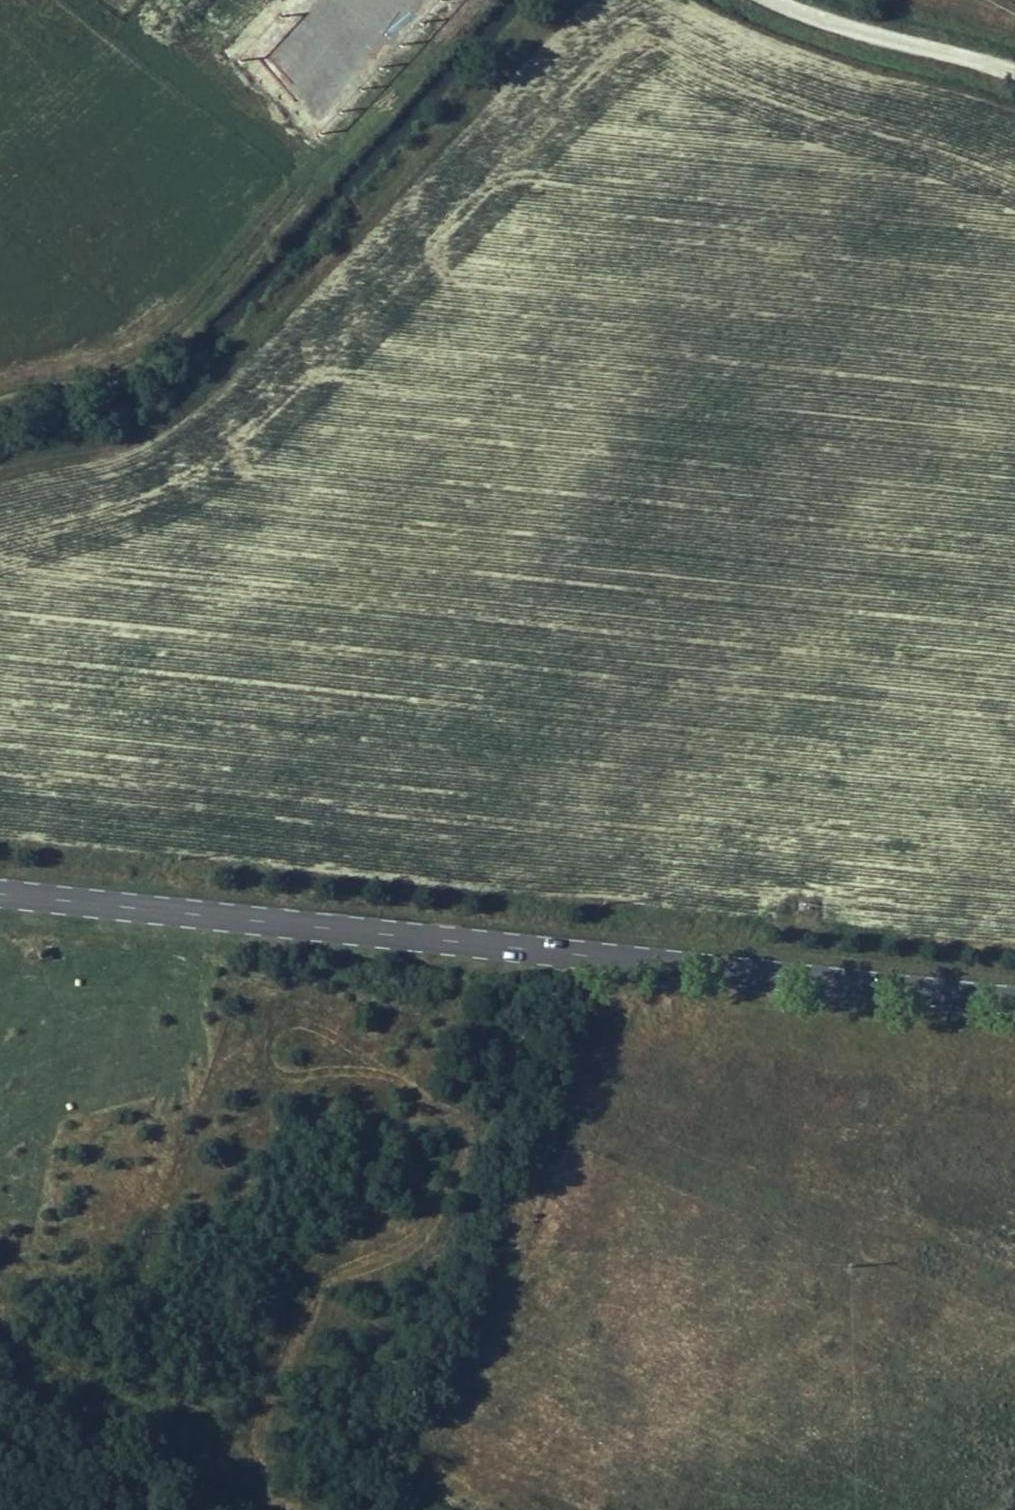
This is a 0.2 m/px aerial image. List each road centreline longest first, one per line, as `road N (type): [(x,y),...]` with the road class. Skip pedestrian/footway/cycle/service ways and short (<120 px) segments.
road 1 (secondary): [(1014,993),(0,887)]
road 2 (track): [(1014,63),(795,0)]

